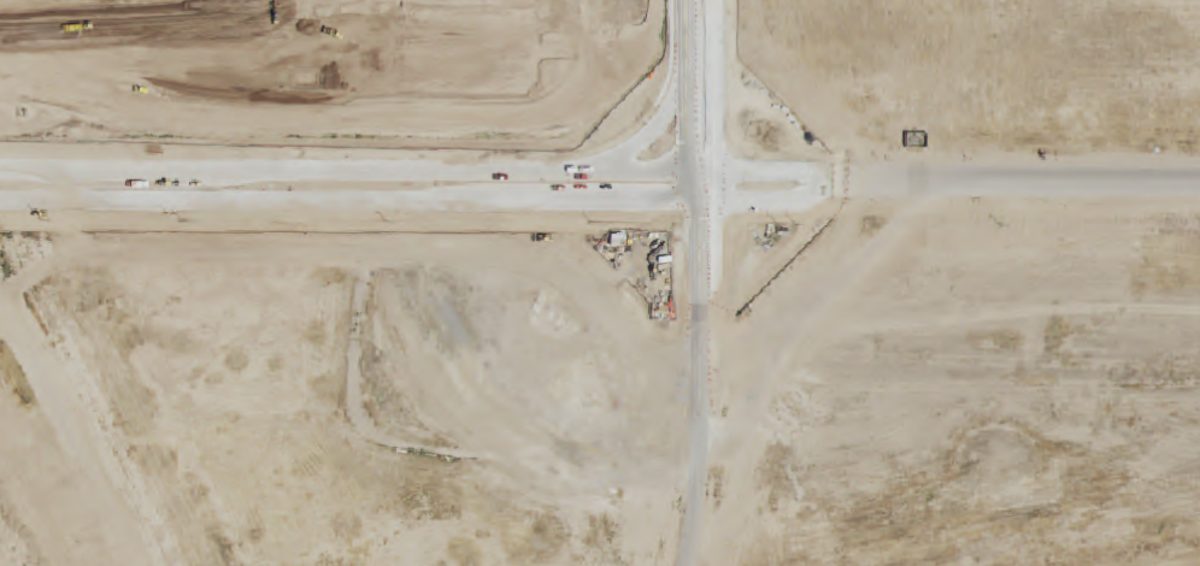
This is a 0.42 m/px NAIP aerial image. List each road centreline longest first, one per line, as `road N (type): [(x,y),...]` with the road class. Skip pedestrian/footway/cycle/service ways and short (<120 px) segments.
road 1 (residential): [(0,200),(692,205)]
road 2 (residential): [(690,177),(0,170)]
road 3 (residential): [(0,264),(153,565)]
road 4 (tertiary): [(687,0),(693,277),(701,308)]
road 5 (tertiary): [(701,308),(714,206),(714,0)]
road 6 (tertiary): [(1199,186),(918,185)]
road 7 (residential): [(687,565),(701,431),(701,308)]
road 8 (tertiary): [(918,185),(690,177)]
road 9 (tertiary): [(692,205),(759,206),(918,185)]

